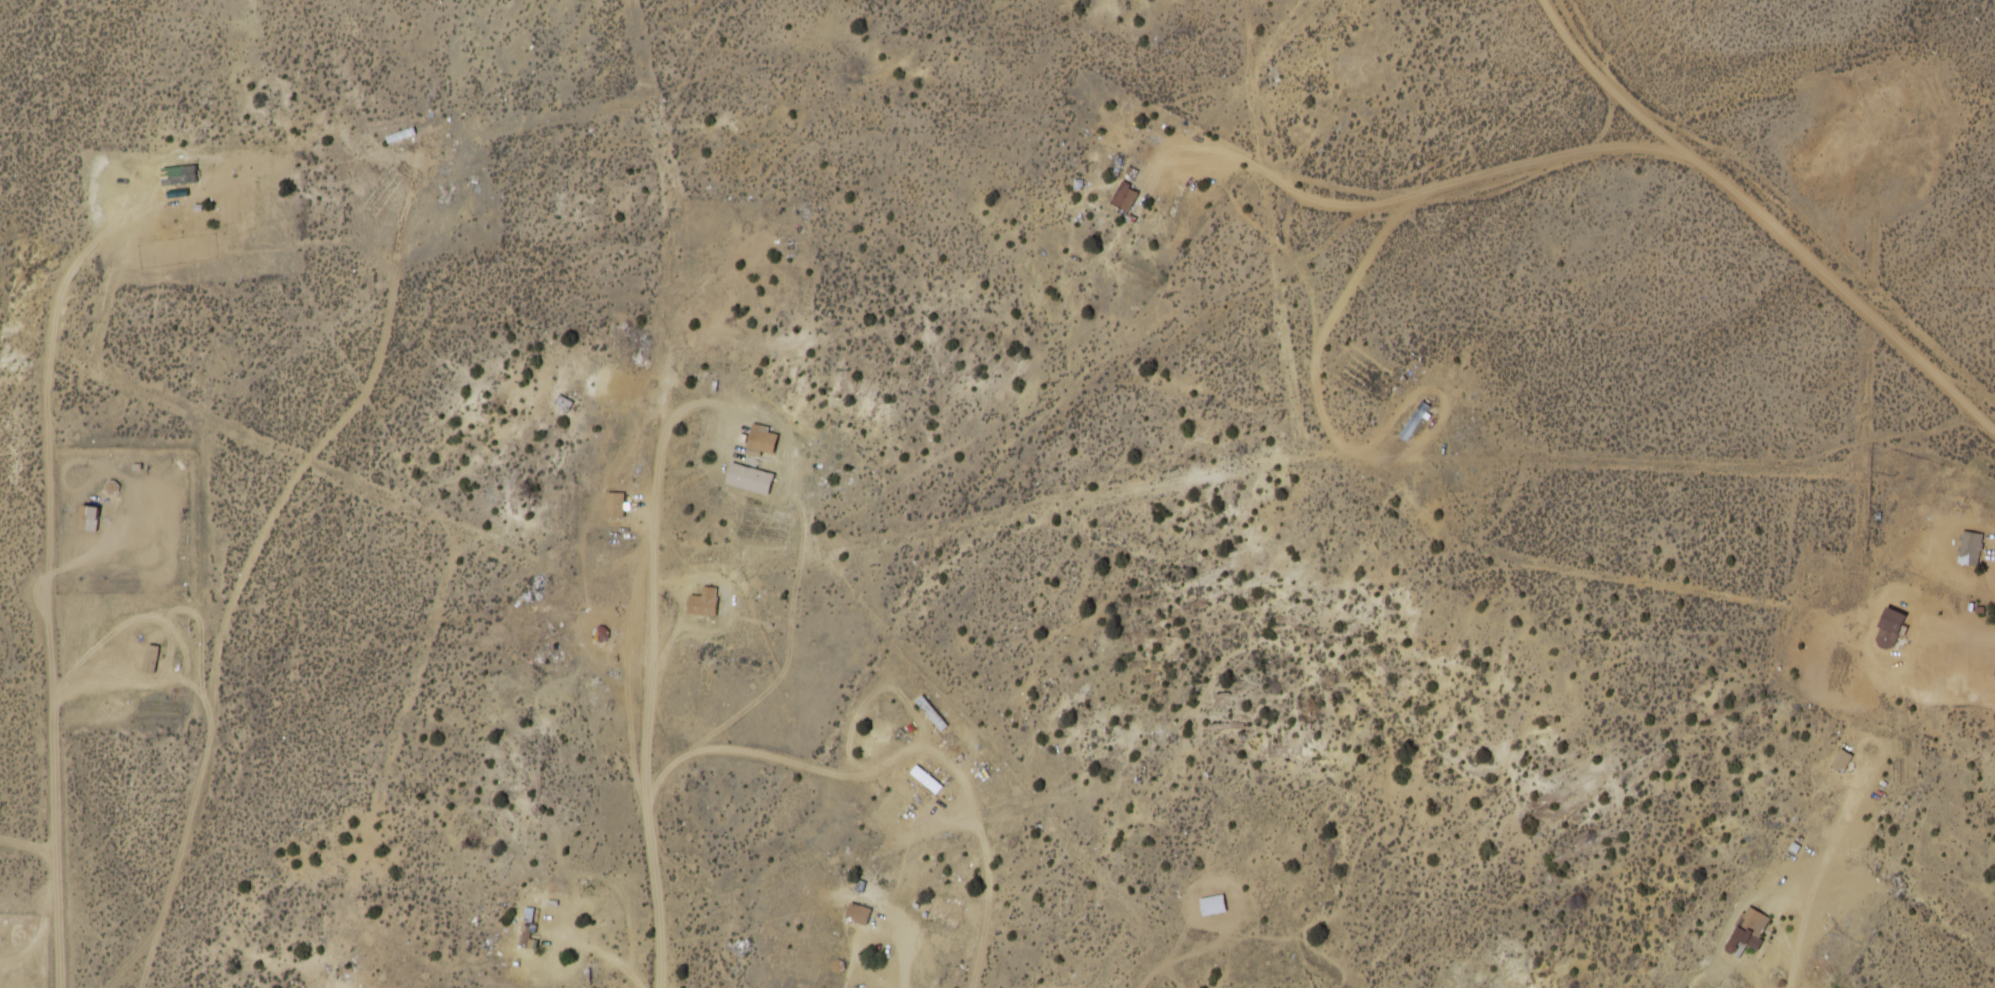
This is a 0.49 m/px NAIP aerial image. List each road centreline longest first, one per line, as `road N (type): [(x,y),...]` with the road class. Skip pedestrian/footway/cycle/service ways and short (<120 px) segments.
road 1 (residential): [(1556,0),(1597,56),(1994,393)]
road 2 (residential): [(648,614),(646,792),(666,987)]
road 3 (residential): [(1283,322),(1402,244),(1508,211)]

